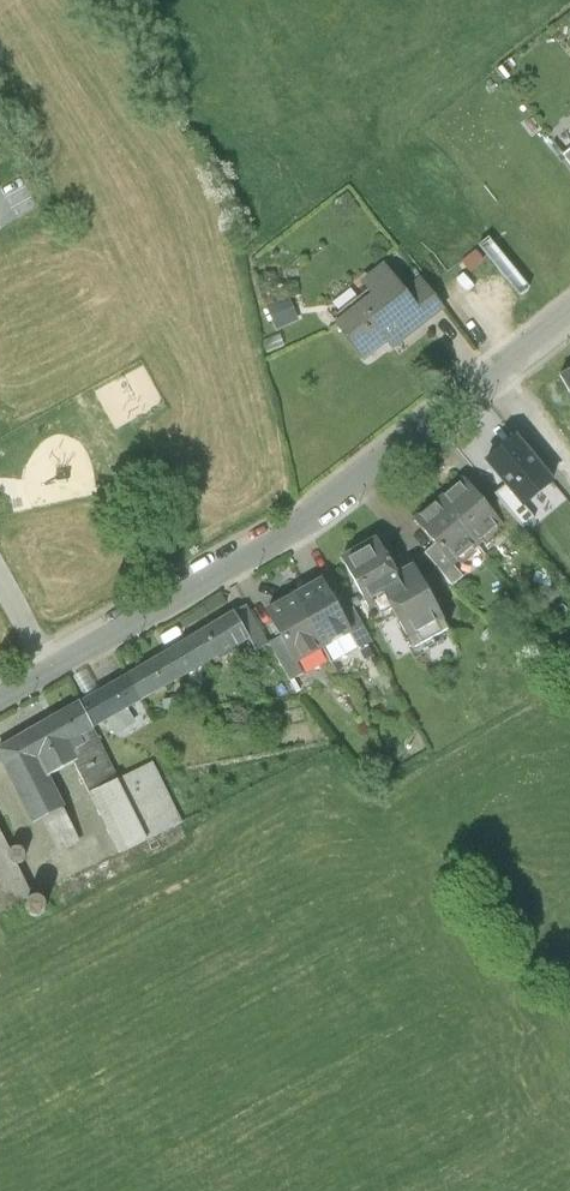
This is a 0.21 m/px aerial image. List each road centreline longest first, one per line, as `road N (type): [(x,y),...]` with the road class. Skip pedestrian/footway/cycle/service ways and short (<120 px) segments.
road 1 (residential): [(569,312),(291,534),(49,670)]
road 2 (track): [(493,373),(569,471)]

